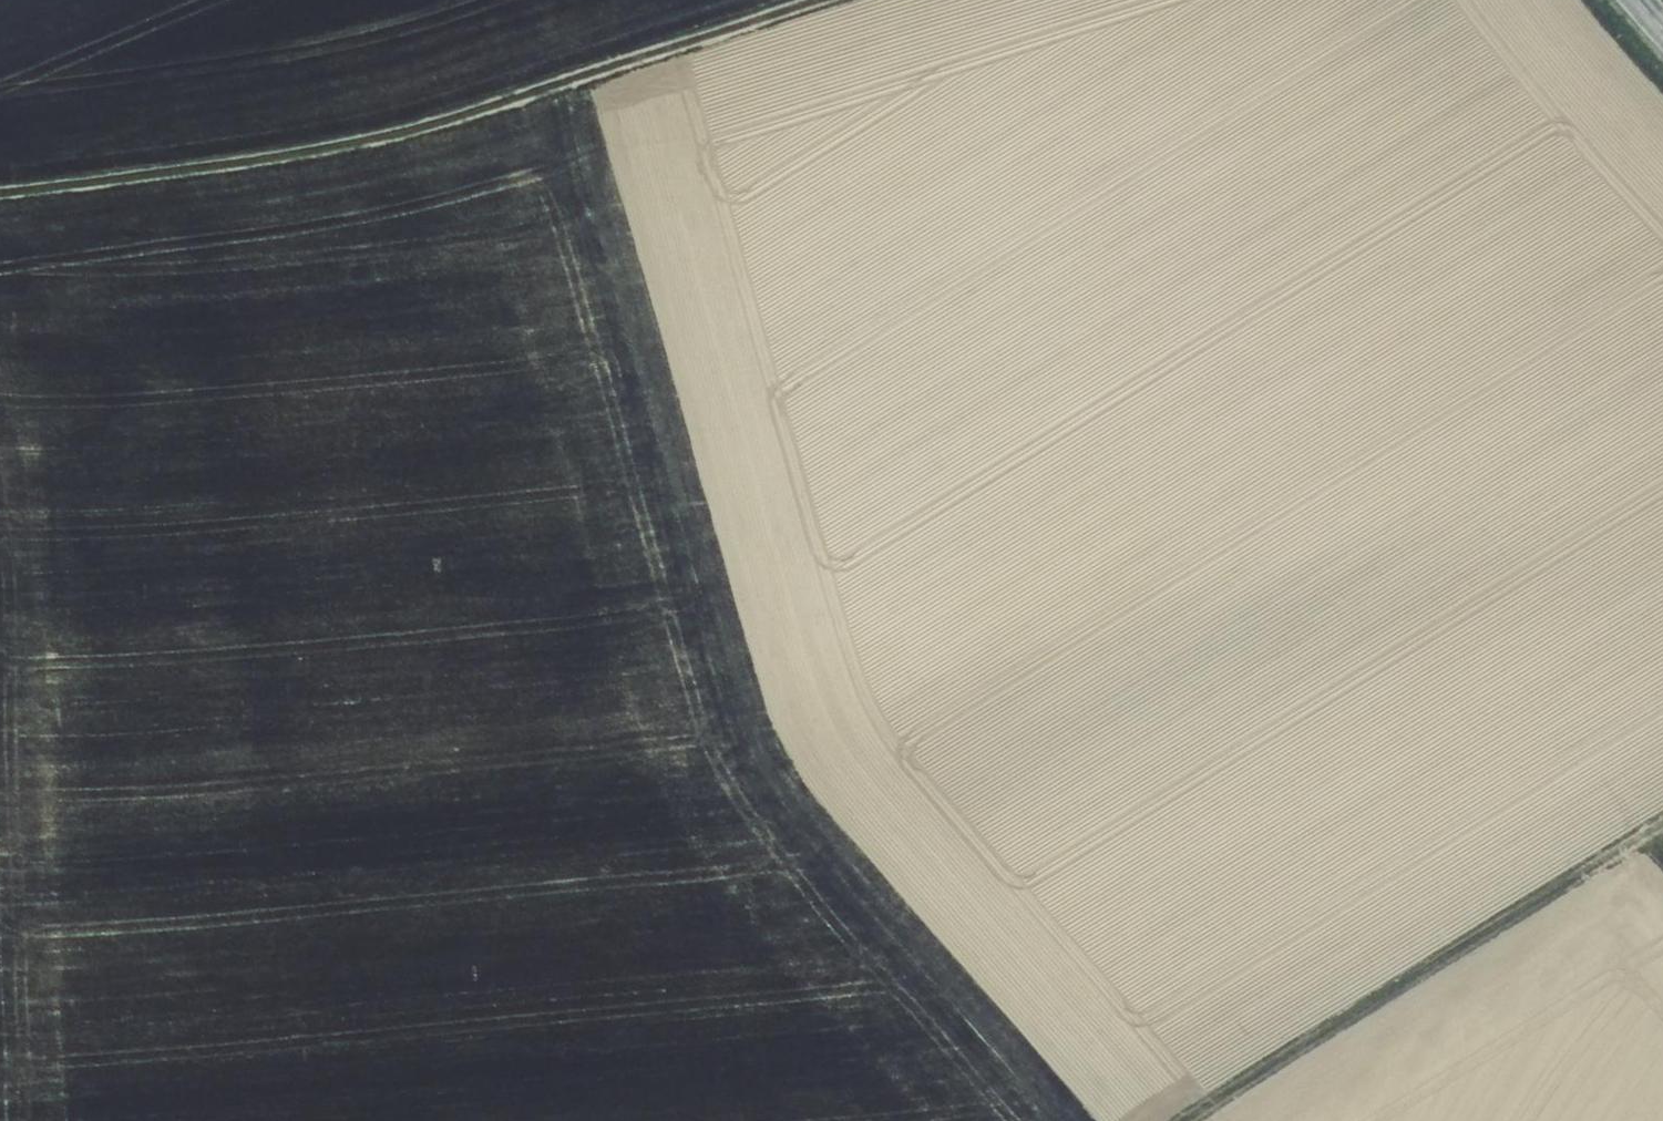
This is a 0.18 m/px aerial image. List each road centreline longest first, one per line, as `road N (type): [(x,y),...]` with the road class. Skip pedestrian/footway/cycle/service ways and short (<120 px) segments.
road 1 (track): [(791,0),(325,141),(0,192)]
road 2 (track): [(1662,823),(1187,1120)]

